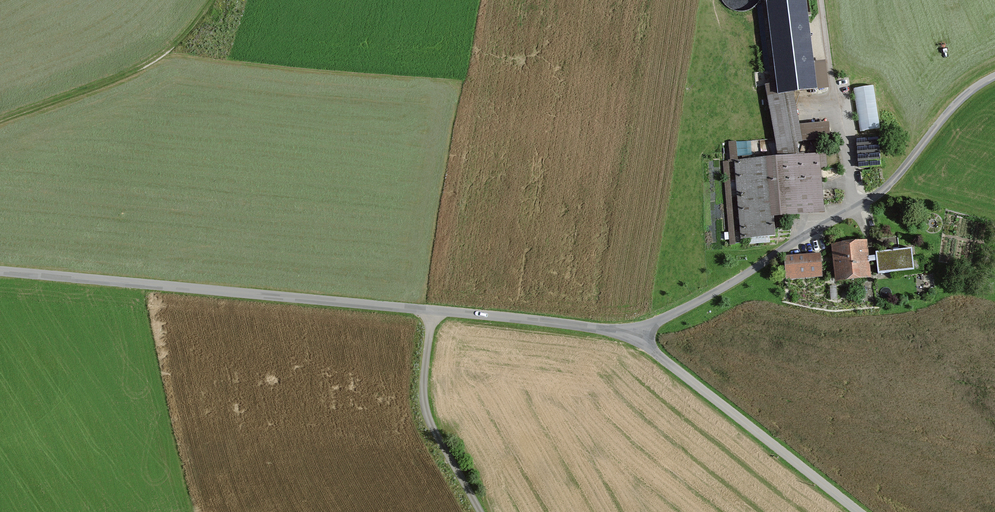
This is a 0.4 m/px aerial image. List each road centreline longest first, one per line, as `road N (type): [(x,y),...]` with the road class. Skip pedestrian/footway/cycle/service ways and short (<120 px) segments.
road 1 (unclassified): [(638,334),(0,272)]
road 2 (unclassified): [(994,76),(961,99),(877,195),(638,334)]
road 3 (unclassified): [(857,511),(638,334)]
road 4 (track): [(213,0),(159,61),(0,122)]
road 5 (track): [(478,511),(425,407),(432,313)]
road 6 (track): [(821,0),(855,208)]

